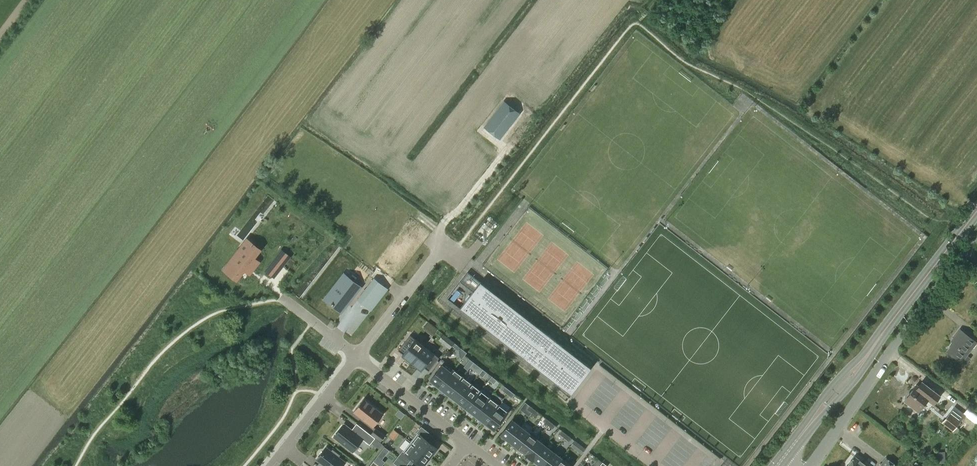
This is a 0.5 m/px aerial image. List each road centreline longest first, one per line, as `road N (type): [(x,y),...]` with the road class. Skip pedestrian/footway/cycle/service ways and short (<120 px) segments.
road 1 (primary): [(781,462),(976,211)]
road 2 (residential): [(810,465),(976,236)]
road 3 (residential): [(357,356),(469,445)]
road 4 (residential): [(444,246),(357,356)]
road 5 (residential): [(270,465),(357,356)]

